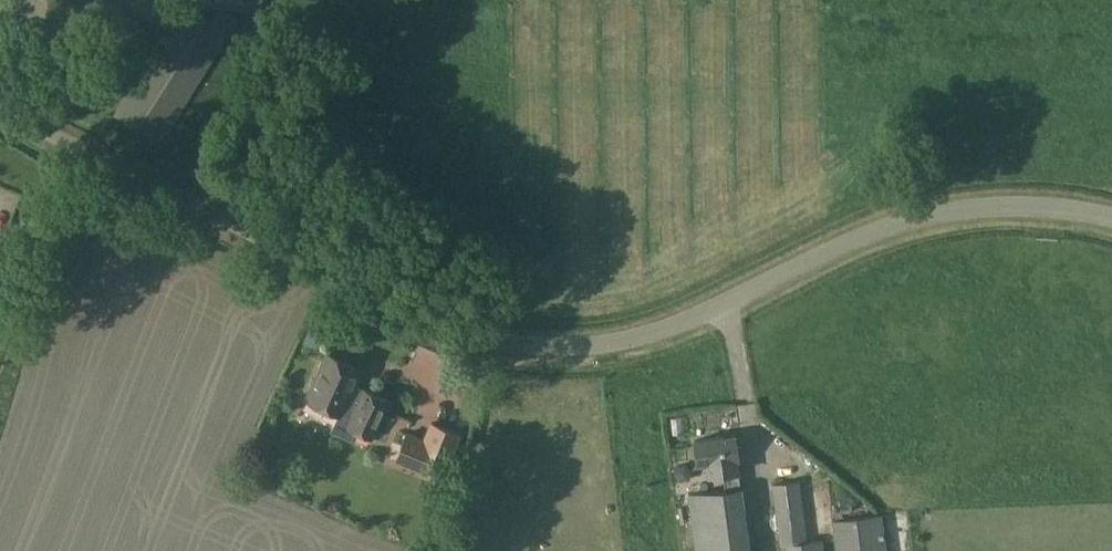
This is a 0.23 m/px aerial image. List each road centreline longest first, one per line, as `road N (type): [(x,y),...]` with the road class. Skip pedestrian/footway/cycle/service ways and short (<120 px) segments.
road 1 (unclassified): [(1111,229),(1014,216),(952,221),(868,244),(645,353),(535,361),(443,347),(0,131)]

